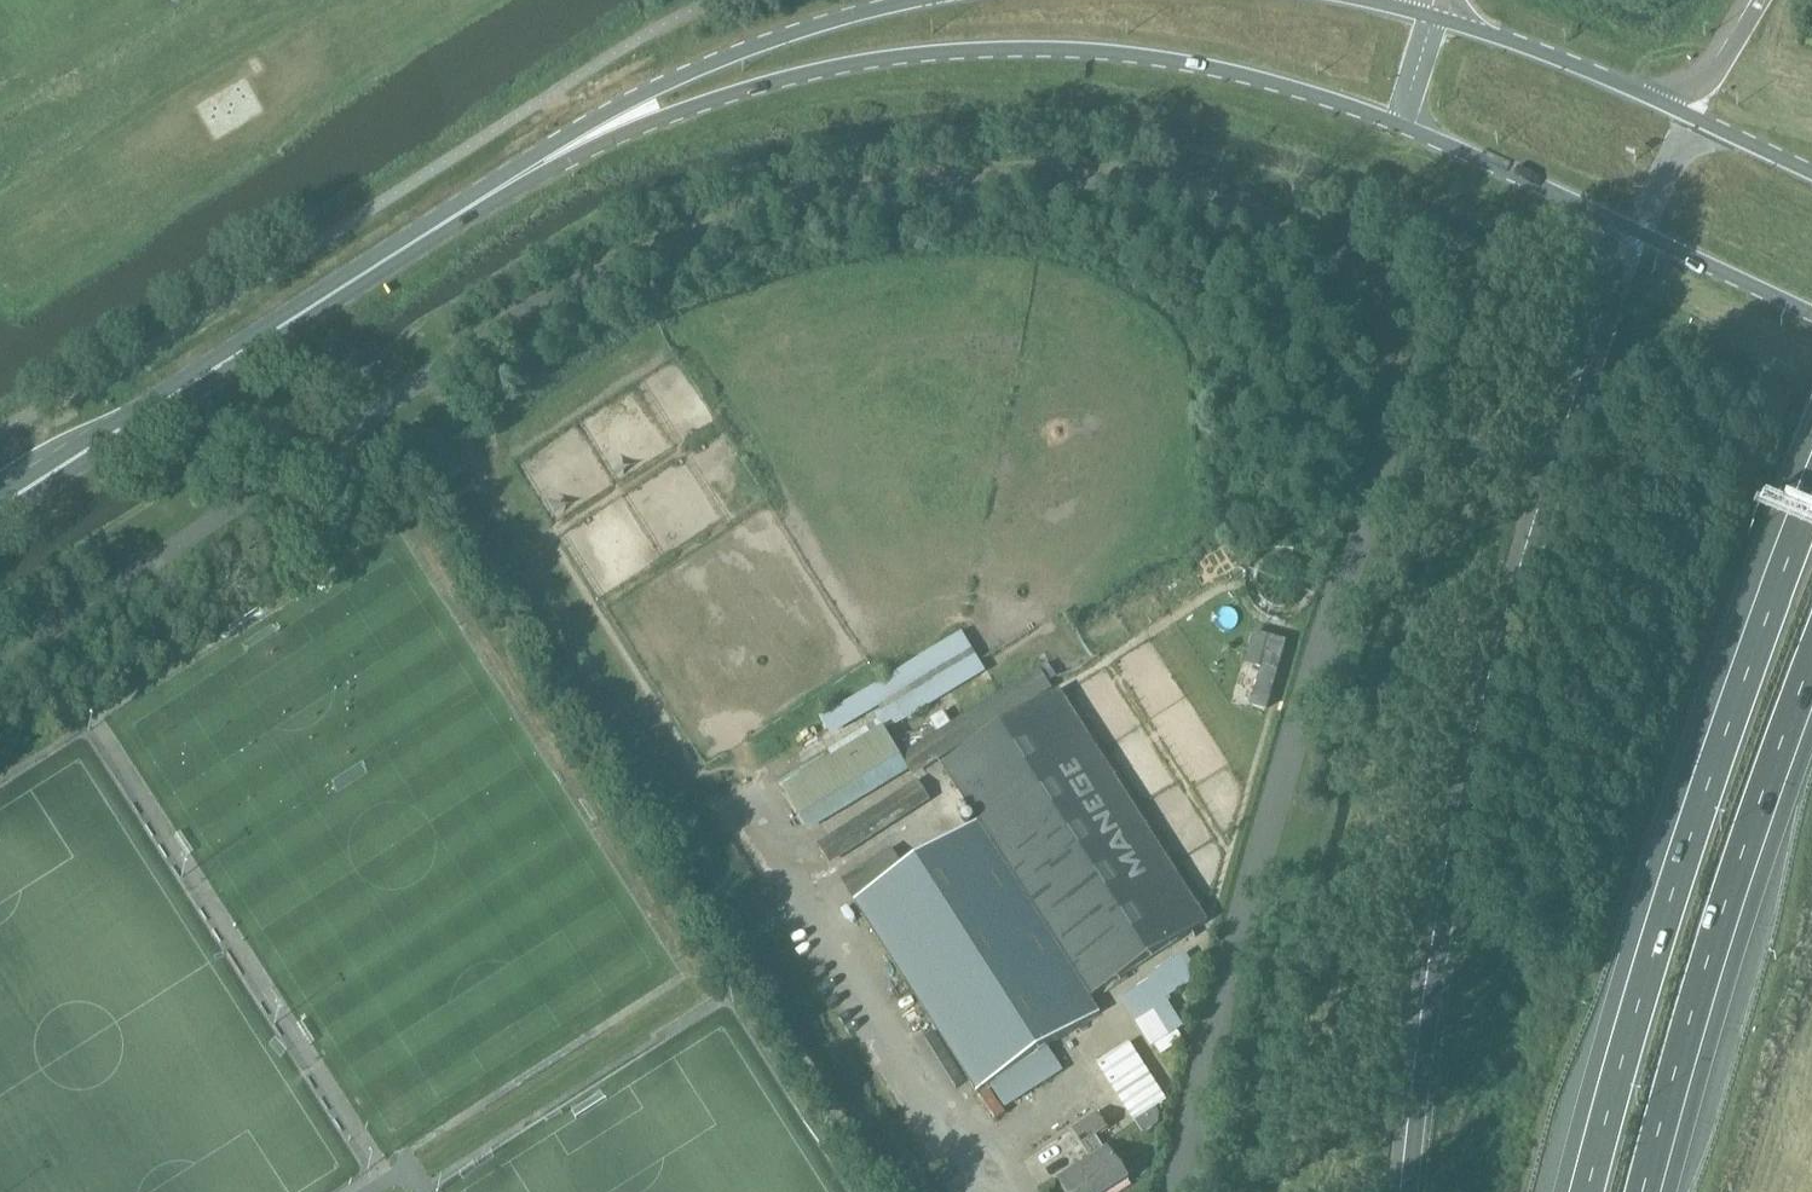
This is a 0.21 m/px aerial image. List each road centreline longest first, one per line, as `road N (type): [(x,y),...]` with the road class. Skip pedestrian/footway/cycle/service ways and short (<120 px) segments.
road 1 (secondary): [(483,198),(677,112),(822,68),(964,50),(1051,50),(1158,59),(1311,92),(1613,221)]
road 2 (motorway): [(1613,221),(1619,284),(1480,745),(1444,915),(1403,1191)]
road 3 (motorway): [(1811,502),(1694,831),(1590,1191)]
road 4 (secondary): [(0,509),(483,198)]
road 5 (motorway): [(1647,1191),(1748,856),(1811,681)]
road 6 (secondary): [(921,0),(700,68),(556,143),(483,198)]
road 7 (secondary): [(1662,103),(1369,0)]
road 8 (secondary): [(1613,221),(1811,315)]
road 9 (secondary): [(1811,173),(1662,103)]
road 10 (motorway): [(1762,0),(1712,81),(1662,103)]

